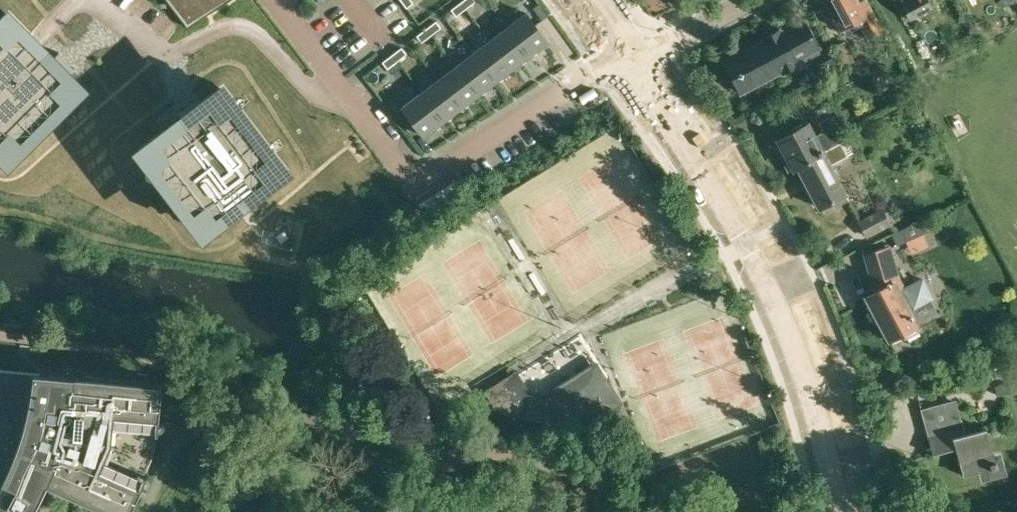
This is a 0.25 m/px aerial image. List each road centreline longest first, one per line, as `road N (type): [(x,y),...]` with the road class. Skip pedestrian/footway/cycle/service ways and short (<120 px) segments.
road 1 (residential): [(844,511),(774,303),(634,56)]
road 2 (residential): [(634,56),(414,183),(344,92)]
road 3 (residential): [(344,92),(312,92),(239,26),(166,56),(93,0)]
road 4 (residential): [(634,56),(749,0)]

